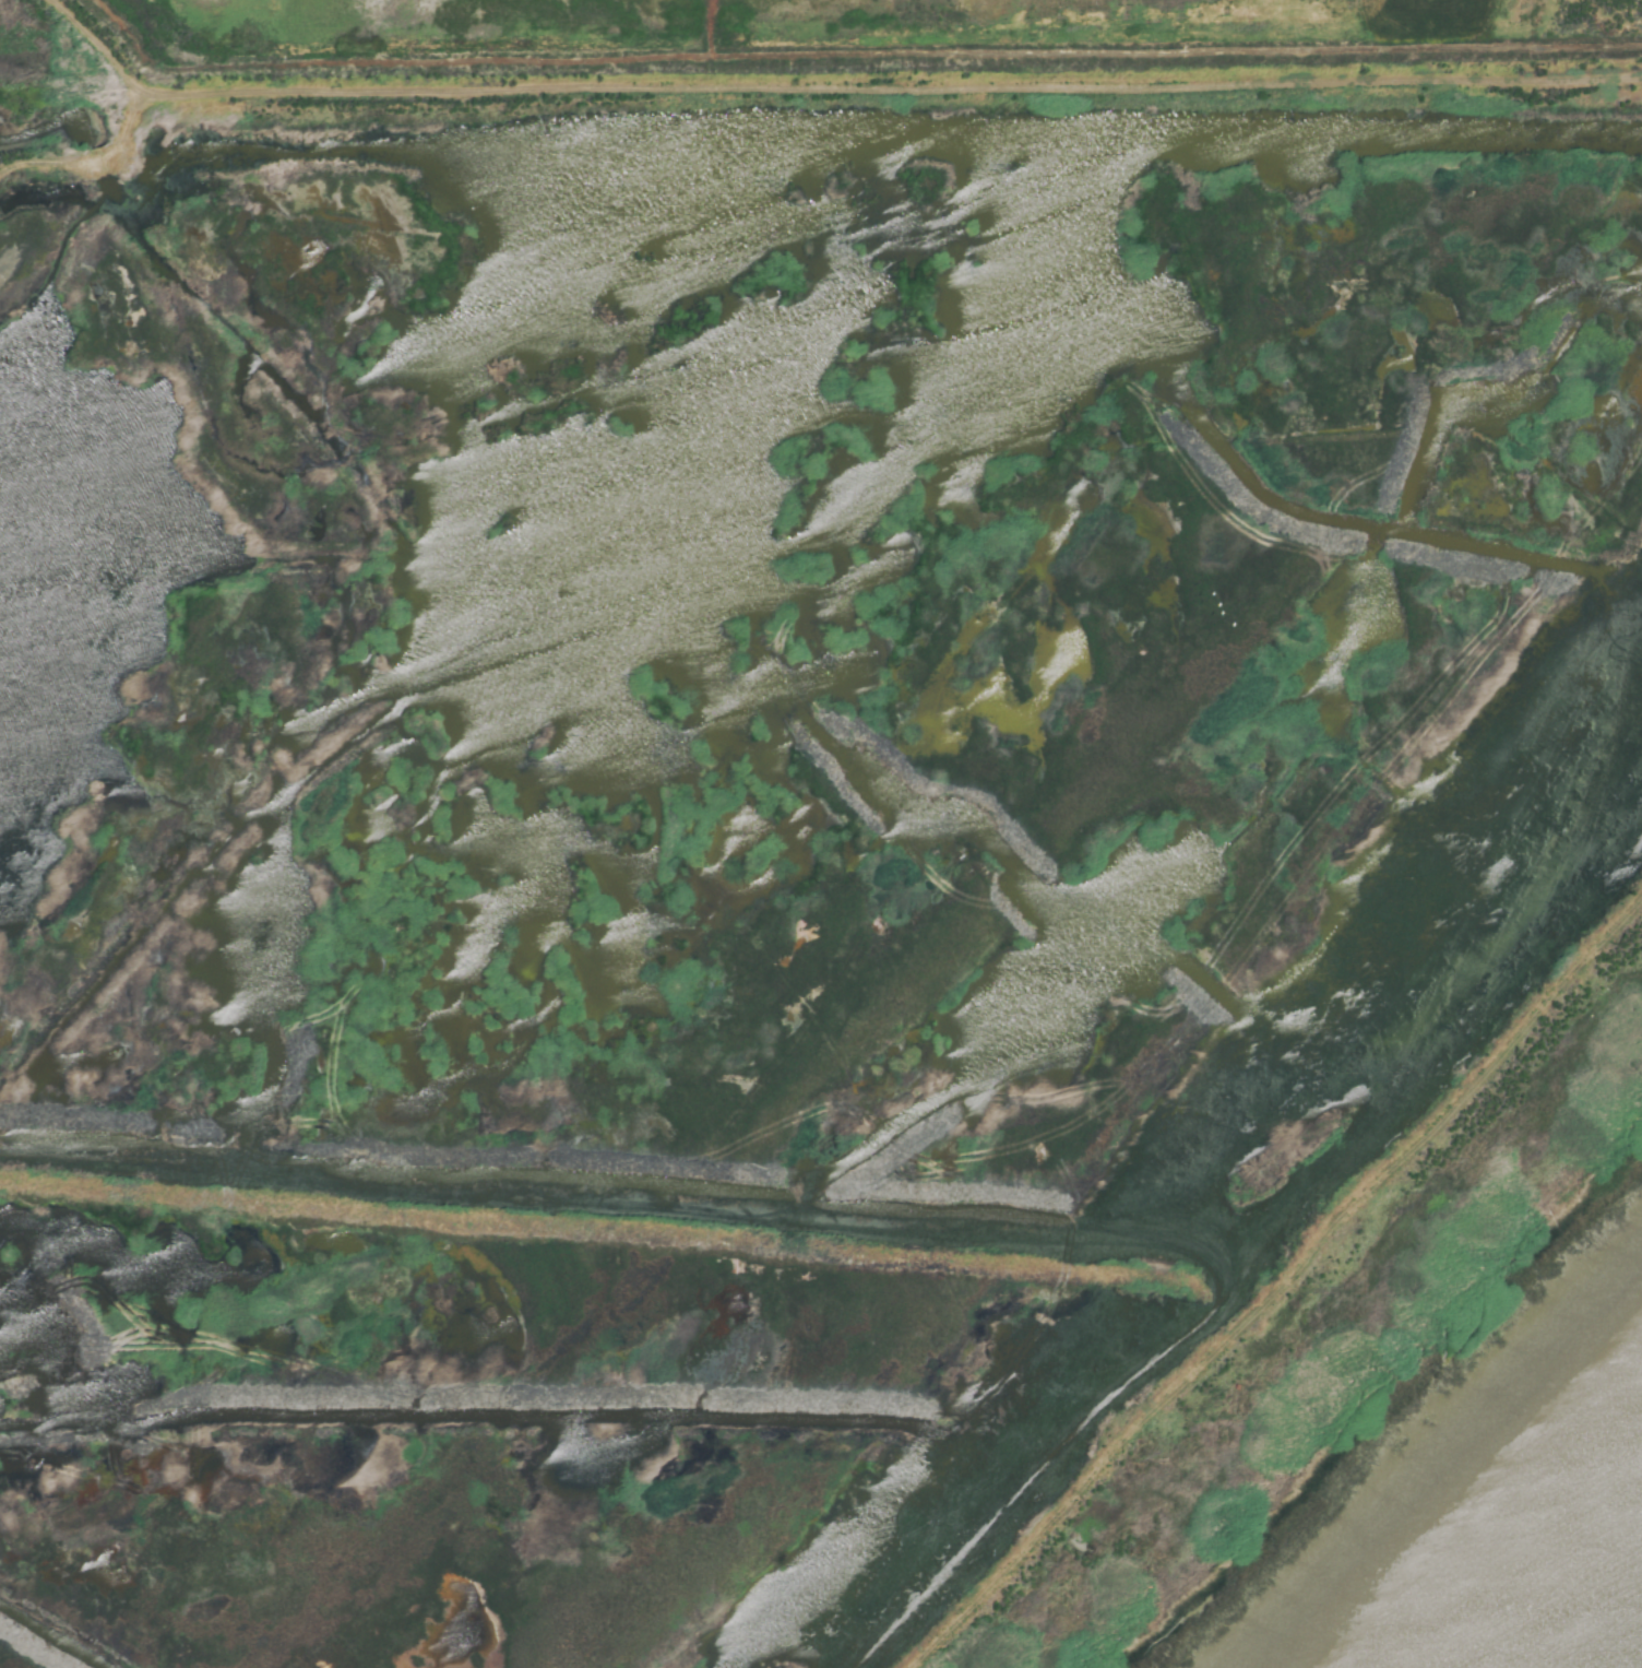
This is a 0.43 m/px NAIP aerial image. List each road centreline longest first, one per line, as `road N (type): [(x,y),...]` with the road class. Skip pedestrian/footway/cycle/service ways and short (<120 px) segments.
road 1 (track): [(134,97),(1641,80)]
road 2 (track): [(911,1667),(1128,1436),(1277,1291),(1331,1221),(1450,1111),(1641,895)]
road 3 (residential): [(0,174),(111,163),(134,131),(131,84),(58,0)]

